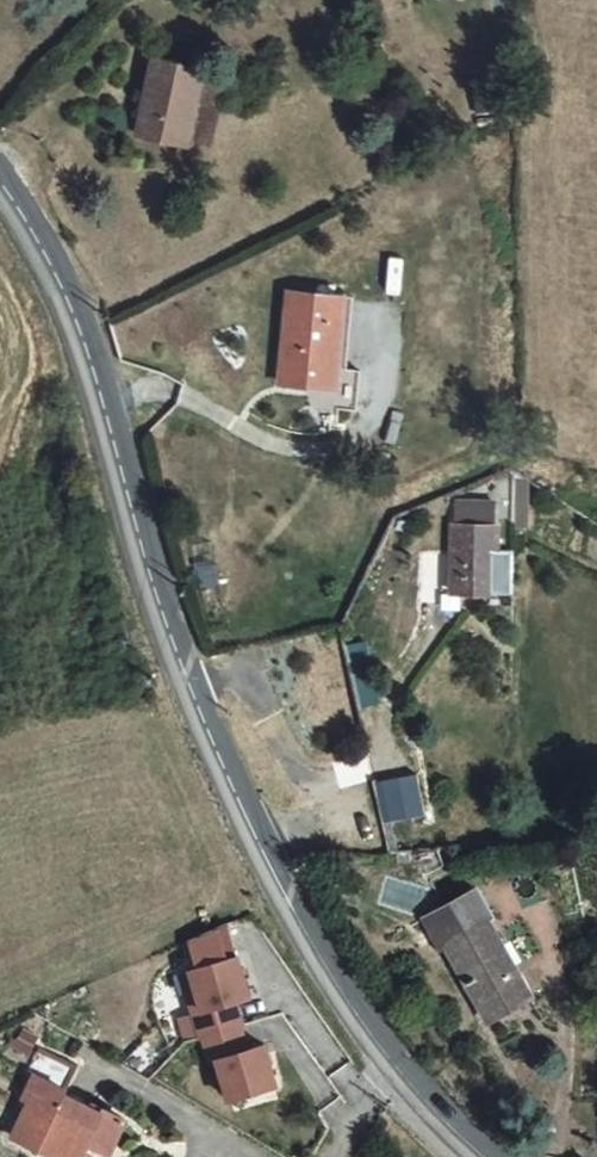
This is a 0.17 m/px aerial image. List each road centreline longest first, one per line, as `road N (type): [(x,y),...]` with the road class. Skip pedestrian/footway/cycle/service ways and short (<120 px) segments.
road 1 (secondary): [(394,1058),(312,915),(192,657),(65,277),(0,187)]
road 2 (secondary): [(491,1156),(440,1119),(394,1058)]

